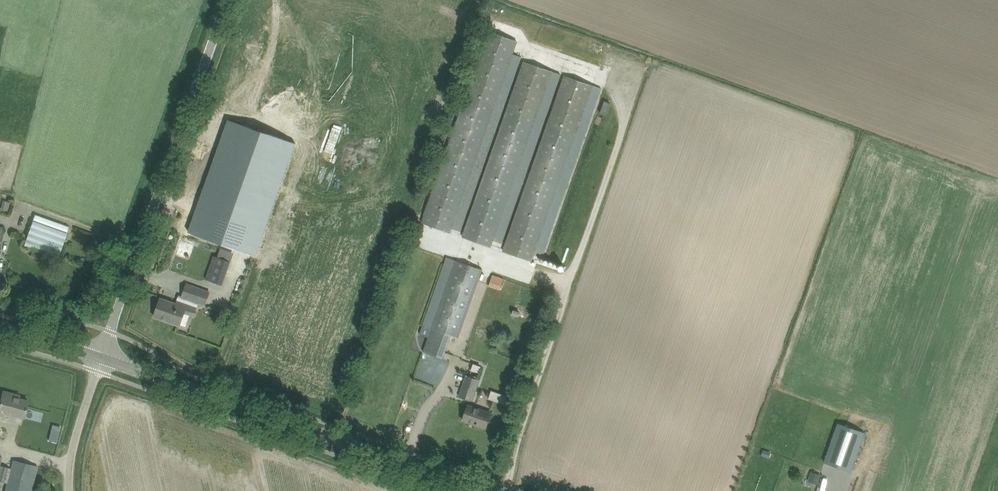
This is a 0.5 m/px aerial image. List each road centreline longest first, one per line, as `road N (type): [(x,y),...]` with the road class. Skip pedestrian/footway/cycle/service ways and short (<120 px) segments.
road 1 (tertiary): [(483,490),(102,358)]
road 2 (unclassified): [(102,358),(228,0)]
road 3 (unclassified): [(70,490),(74,445),(102,358)]

